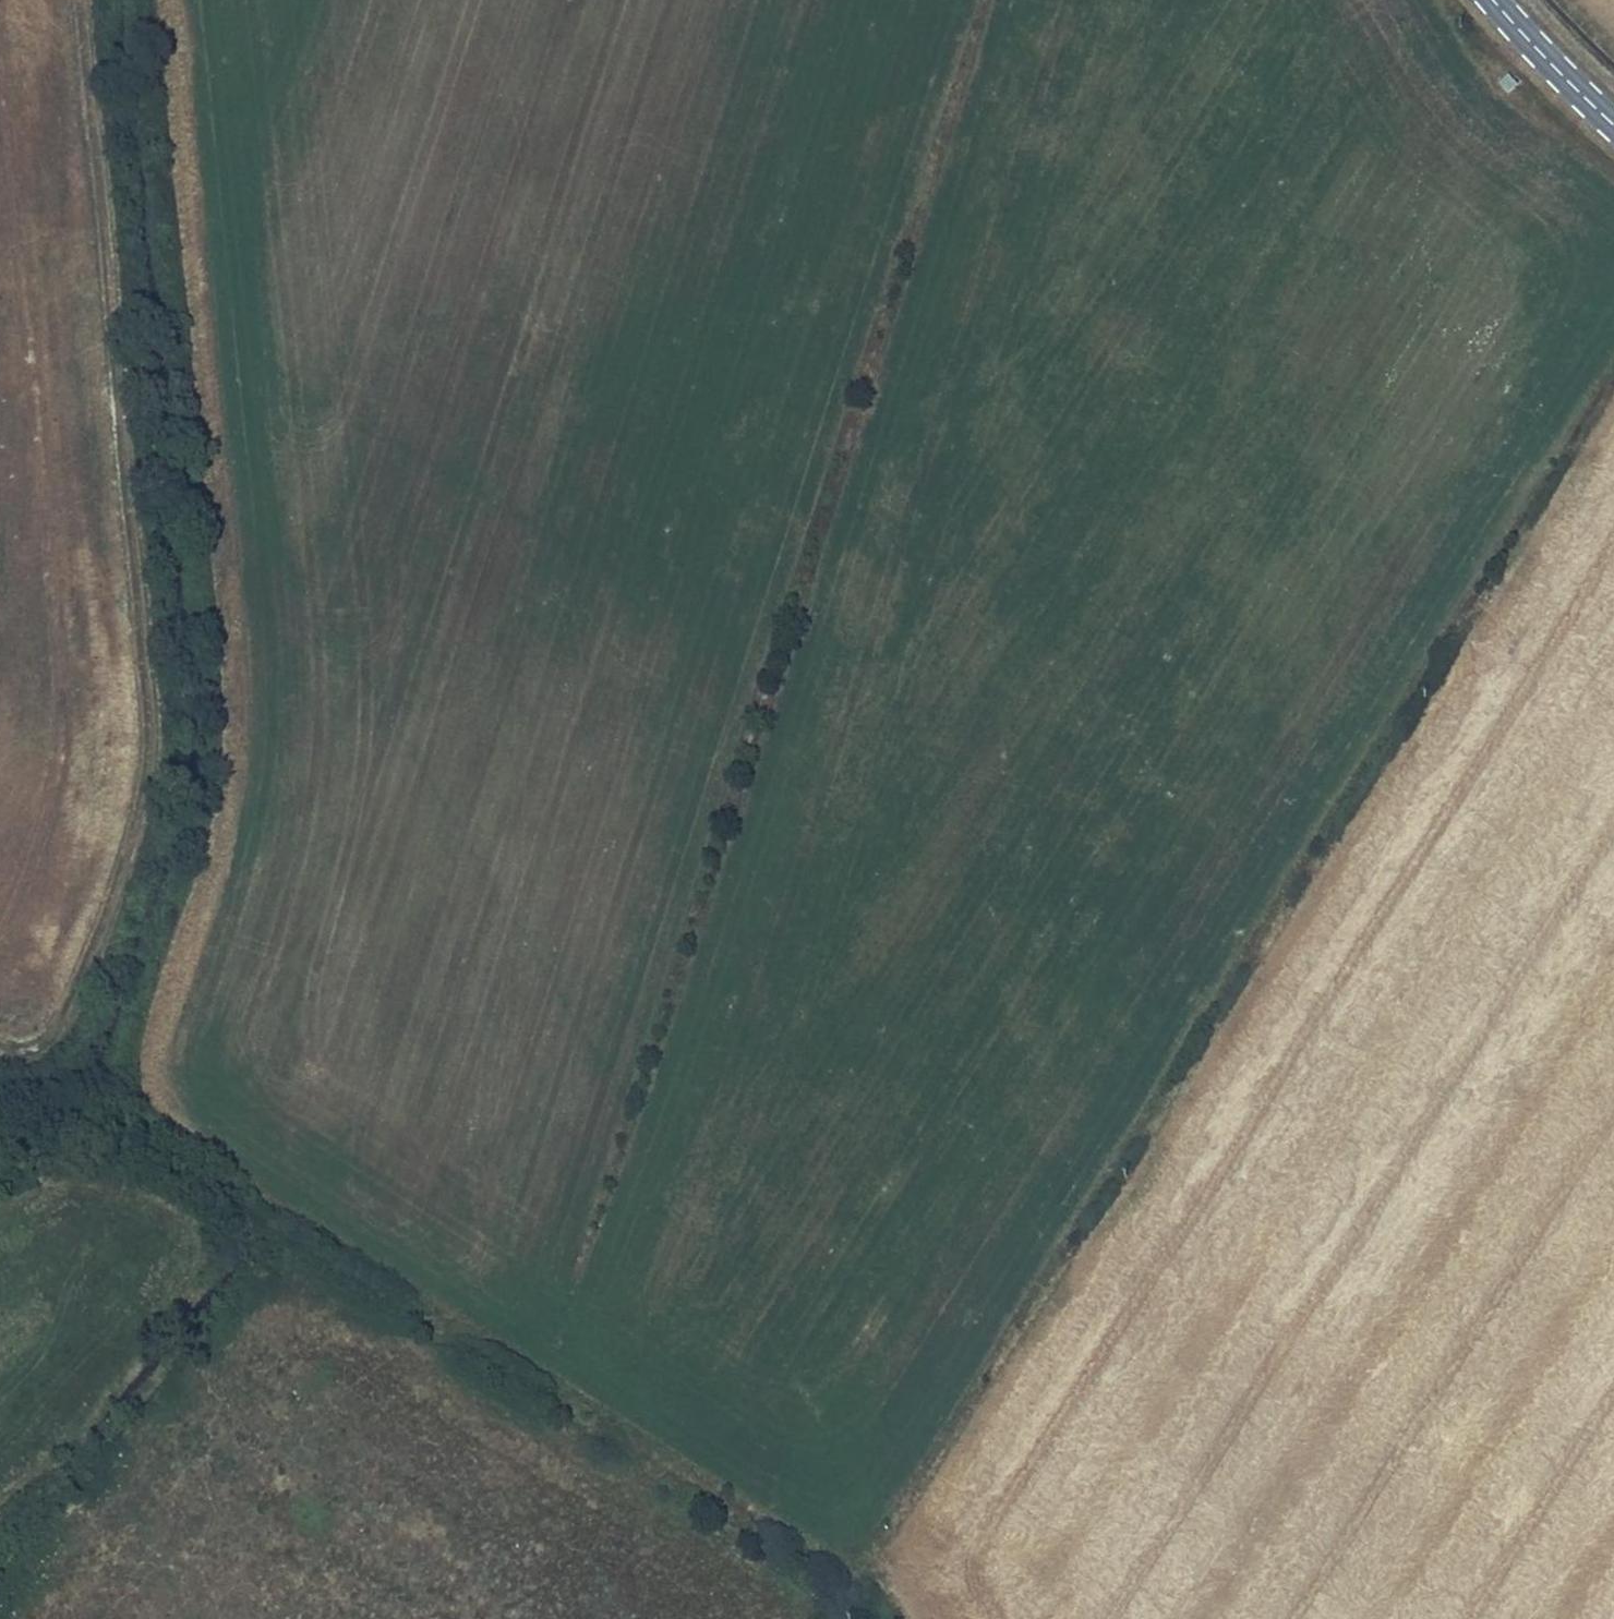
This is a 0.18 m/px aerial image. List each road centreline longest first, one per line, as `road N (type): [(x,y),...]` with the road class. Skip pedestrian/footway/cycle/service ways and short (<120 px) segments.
road 1 (secondary): [(1494,0),(1613,124)]

